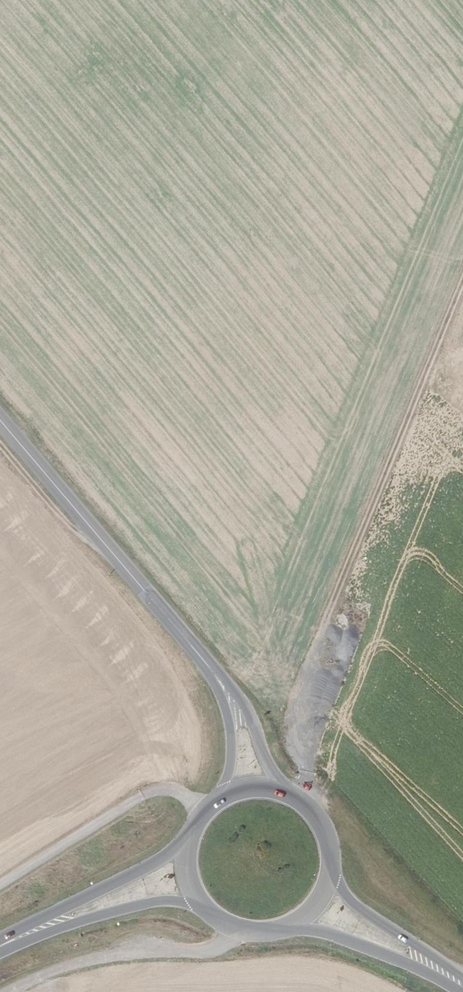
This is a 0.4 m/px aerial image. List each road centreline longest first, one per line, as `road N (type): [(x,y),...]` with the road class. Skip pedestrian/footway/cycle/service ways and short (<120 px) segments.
road 1 (track): [(462,286),(292,703),(288,725),(305,774),(298,798)]
road 2 (secondary): [(0,421),(211,670)]
road 3 (track): [(237,930),(233,942),(208,952),(115,957),(14,991)]
road 4 (track): [(205,809),(173,790),(141,795),(0,886)]
road 5 (primary): [(188,837),(151,870),(0,945)]
road 6 (primary): [(0,957),(124,911),(201,905)]
road 7 (primary): [(290,926),(326,934),(458,991)]
road 8 (primary): [(462,977),(358,905),(331,871)]
road 9 (secondary): [(278,788),(242,701),(211,670)]
road 10 (secondary): [(211,670),(233,730),(233,772),(218,798)]

